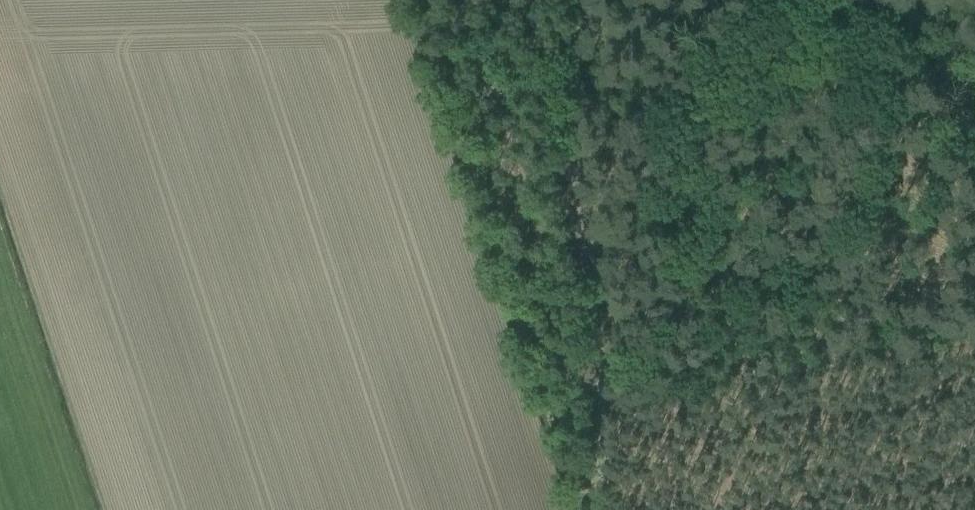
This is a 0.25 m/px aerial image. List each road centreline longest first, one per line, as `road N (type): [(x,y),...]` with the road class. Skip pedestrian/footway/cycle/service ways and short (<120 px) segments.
road 1 (track): [(605,509),(598,335),(568,125),(591,0)]

